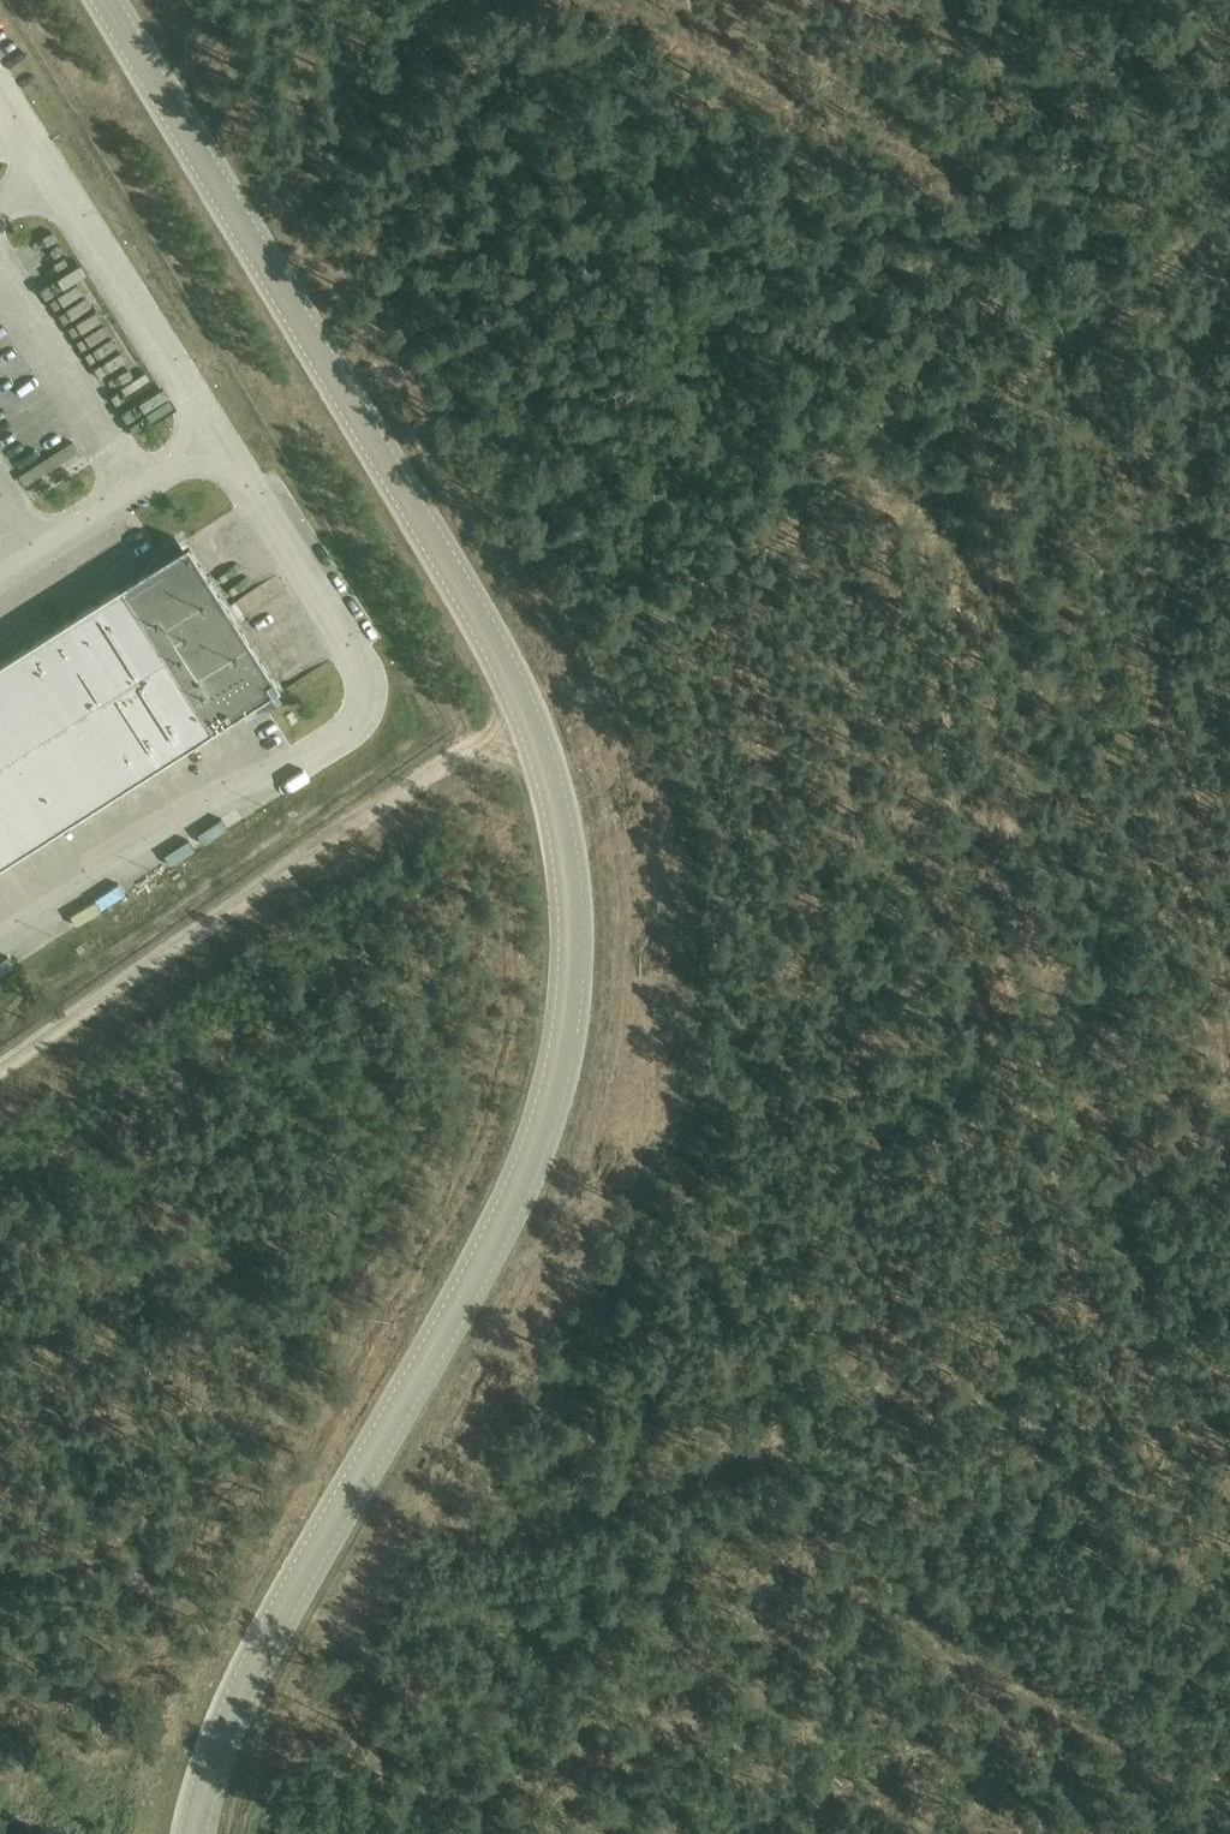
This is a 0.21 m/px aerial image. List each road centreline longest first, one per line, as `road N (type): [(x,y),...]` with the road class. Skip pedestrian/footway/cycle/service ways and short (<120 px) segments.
road 1 (unclassified): [(195,1833),(235,1704),(526,1173),(562,1062),(574,943),(562,826),(501,658),(104,0)]

